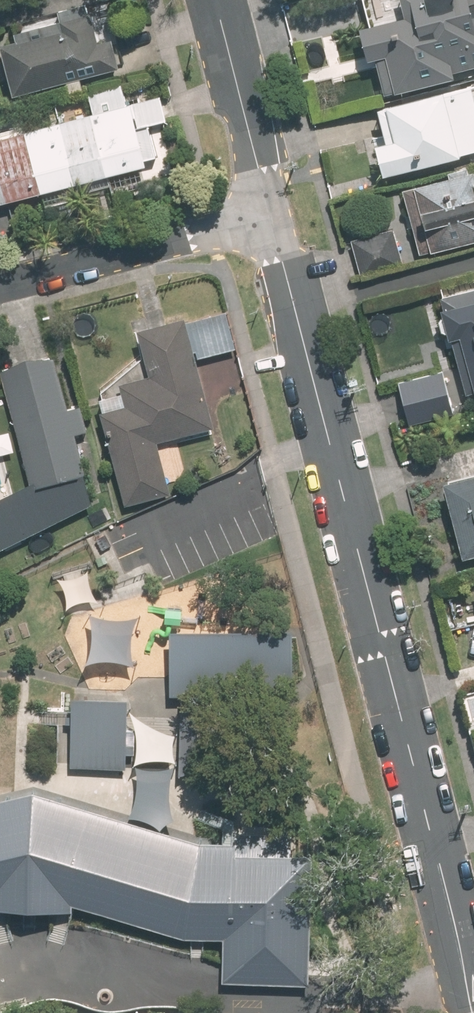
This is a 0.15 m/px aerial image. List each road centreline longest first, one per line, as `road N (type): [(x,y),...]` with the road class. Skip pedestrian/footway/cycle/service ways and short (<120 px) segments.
road 1 (residential): [(473,1011),(270,212)]
road 2 (residential): [(270,212),(0,285)]
road 3 (residential): [(270,212),(215,0)]

